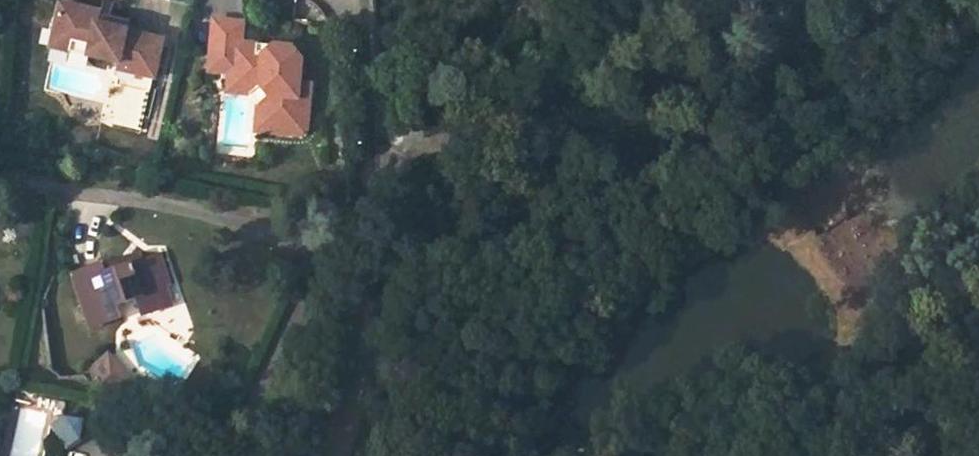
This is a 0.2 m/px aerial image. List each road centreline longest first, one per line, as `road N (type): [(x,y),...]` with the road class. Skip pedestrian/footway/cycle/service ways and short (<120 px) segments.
road 1 (unclassified): [(322,455),(349,375),(372,263),(365,0)]

